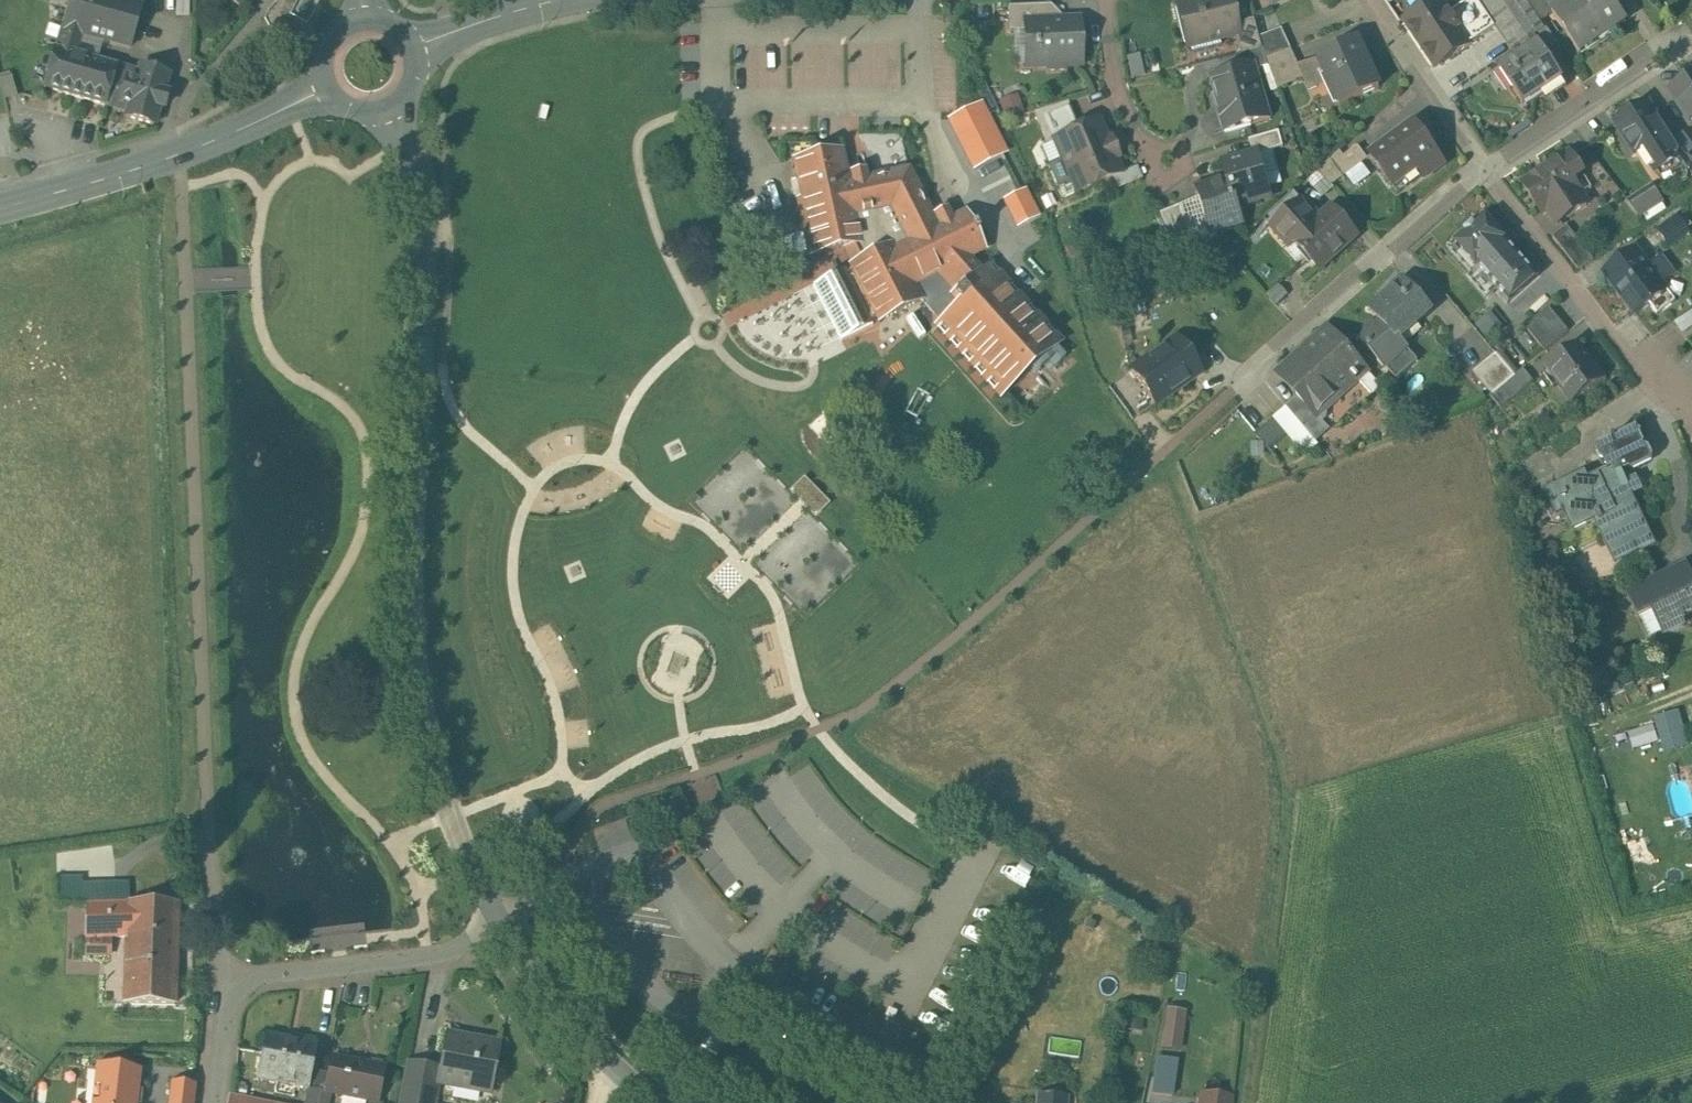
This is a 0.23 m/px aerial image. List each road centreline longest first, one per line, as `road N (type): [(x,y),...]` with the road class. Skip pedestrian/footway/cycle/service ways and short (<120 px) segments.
road 1 (tertiary): [(390,108),(411,168),(417,230),(408,519),(421,716),(448,817),(499,932)]
road 2 (residential): [(1481,166),(1155,460)]
road 3 (residential): [(206,1102),(221,988),(229,979),(449,952),(499,932)]
road 4 (primary): [(0,205),(176,154),(326,86)]
road 5 (residential): [(1481,166),(1656,393),(1691,417)]
road 6 (residential): [(1691,30),(1481,166)]
road 7 (tertiary): [(499,932),(613,1066),(656,1102)]
road 8 (residential): [(1371,0),(1481,166)]
road 9 (residential): [(1110,0),(1118,83),(1144,150),(1166,167)]
road 10 (primary): [(414,50),(554,0)]

